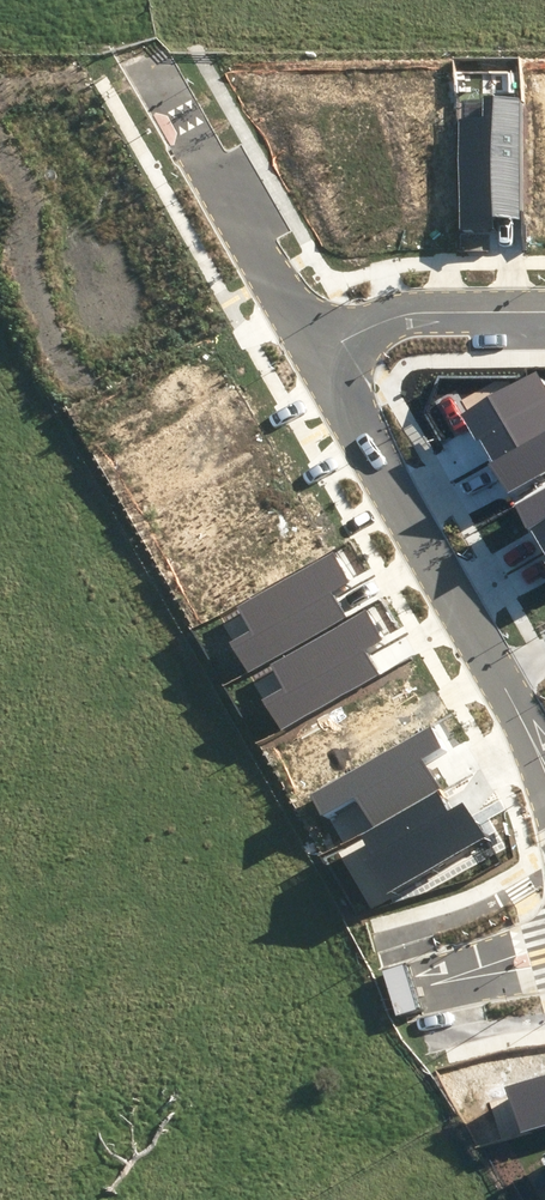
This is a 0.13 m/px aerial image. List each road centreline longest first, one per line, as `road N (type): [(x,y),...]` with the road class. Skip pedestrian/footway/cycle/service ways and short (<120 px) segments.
road 1 (residential): [(502,682),(318,356)]
road 2 (residential): [(318,356),(187,114),(144,57)]
road 3 (residential): [(318,356),(404,315),(544,311)]

